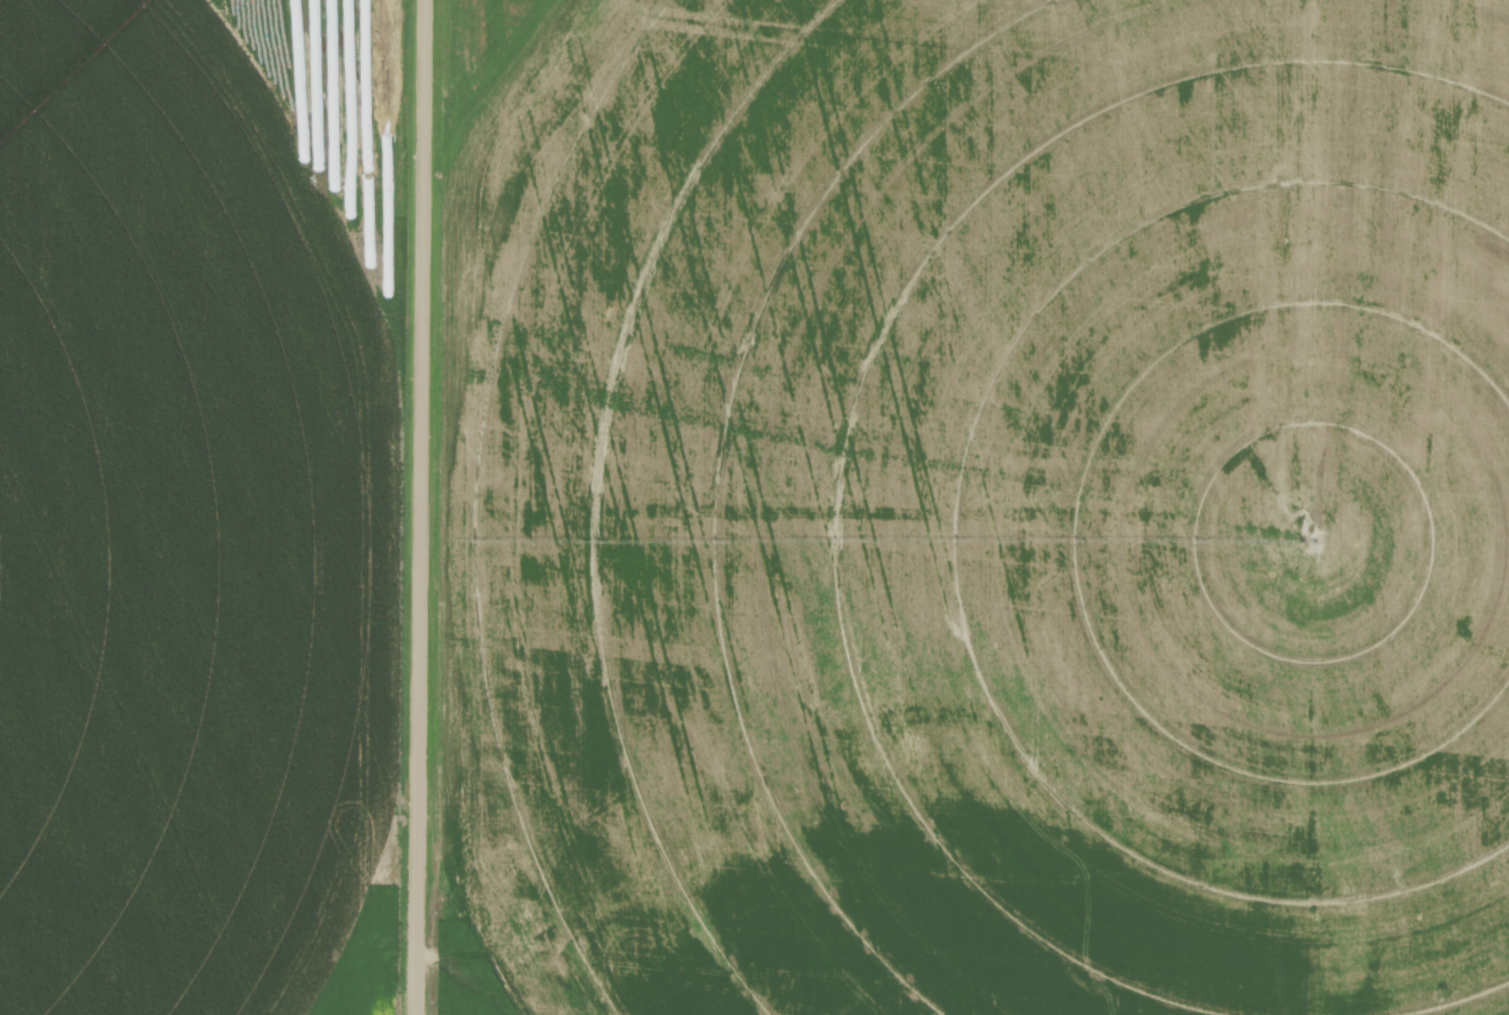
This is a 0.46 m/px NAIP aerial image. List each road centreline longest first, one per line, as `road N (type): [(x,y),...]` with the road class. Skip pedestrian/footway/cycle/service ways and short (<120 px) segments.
road 1 (tertiary): [(418,1014),(430,0)]

